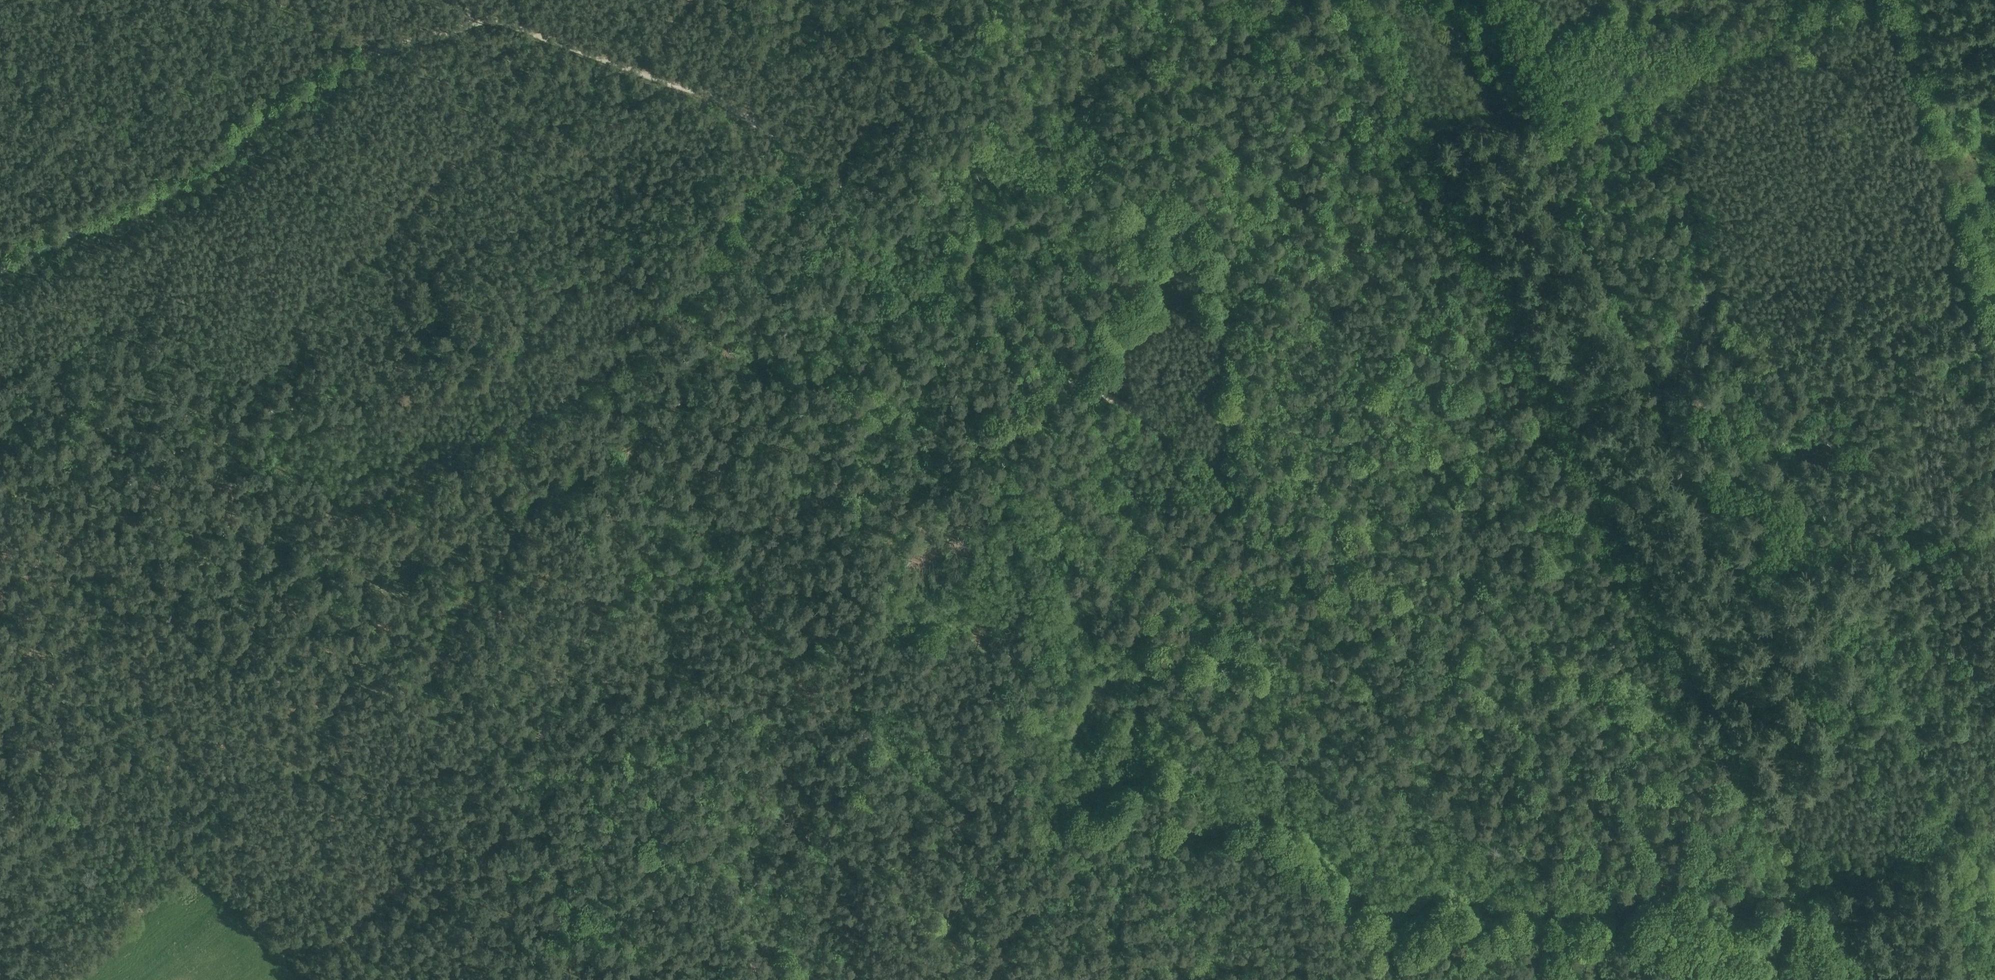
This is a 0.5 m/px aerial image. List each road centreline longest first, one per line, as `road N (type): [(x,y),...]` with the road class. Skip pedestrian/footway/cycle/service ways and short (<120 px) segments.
road 1 (track): [(1350,0),(1820,951)]
road 2 (track): [(0,268),(173,194),(322,75),(480,15)]

